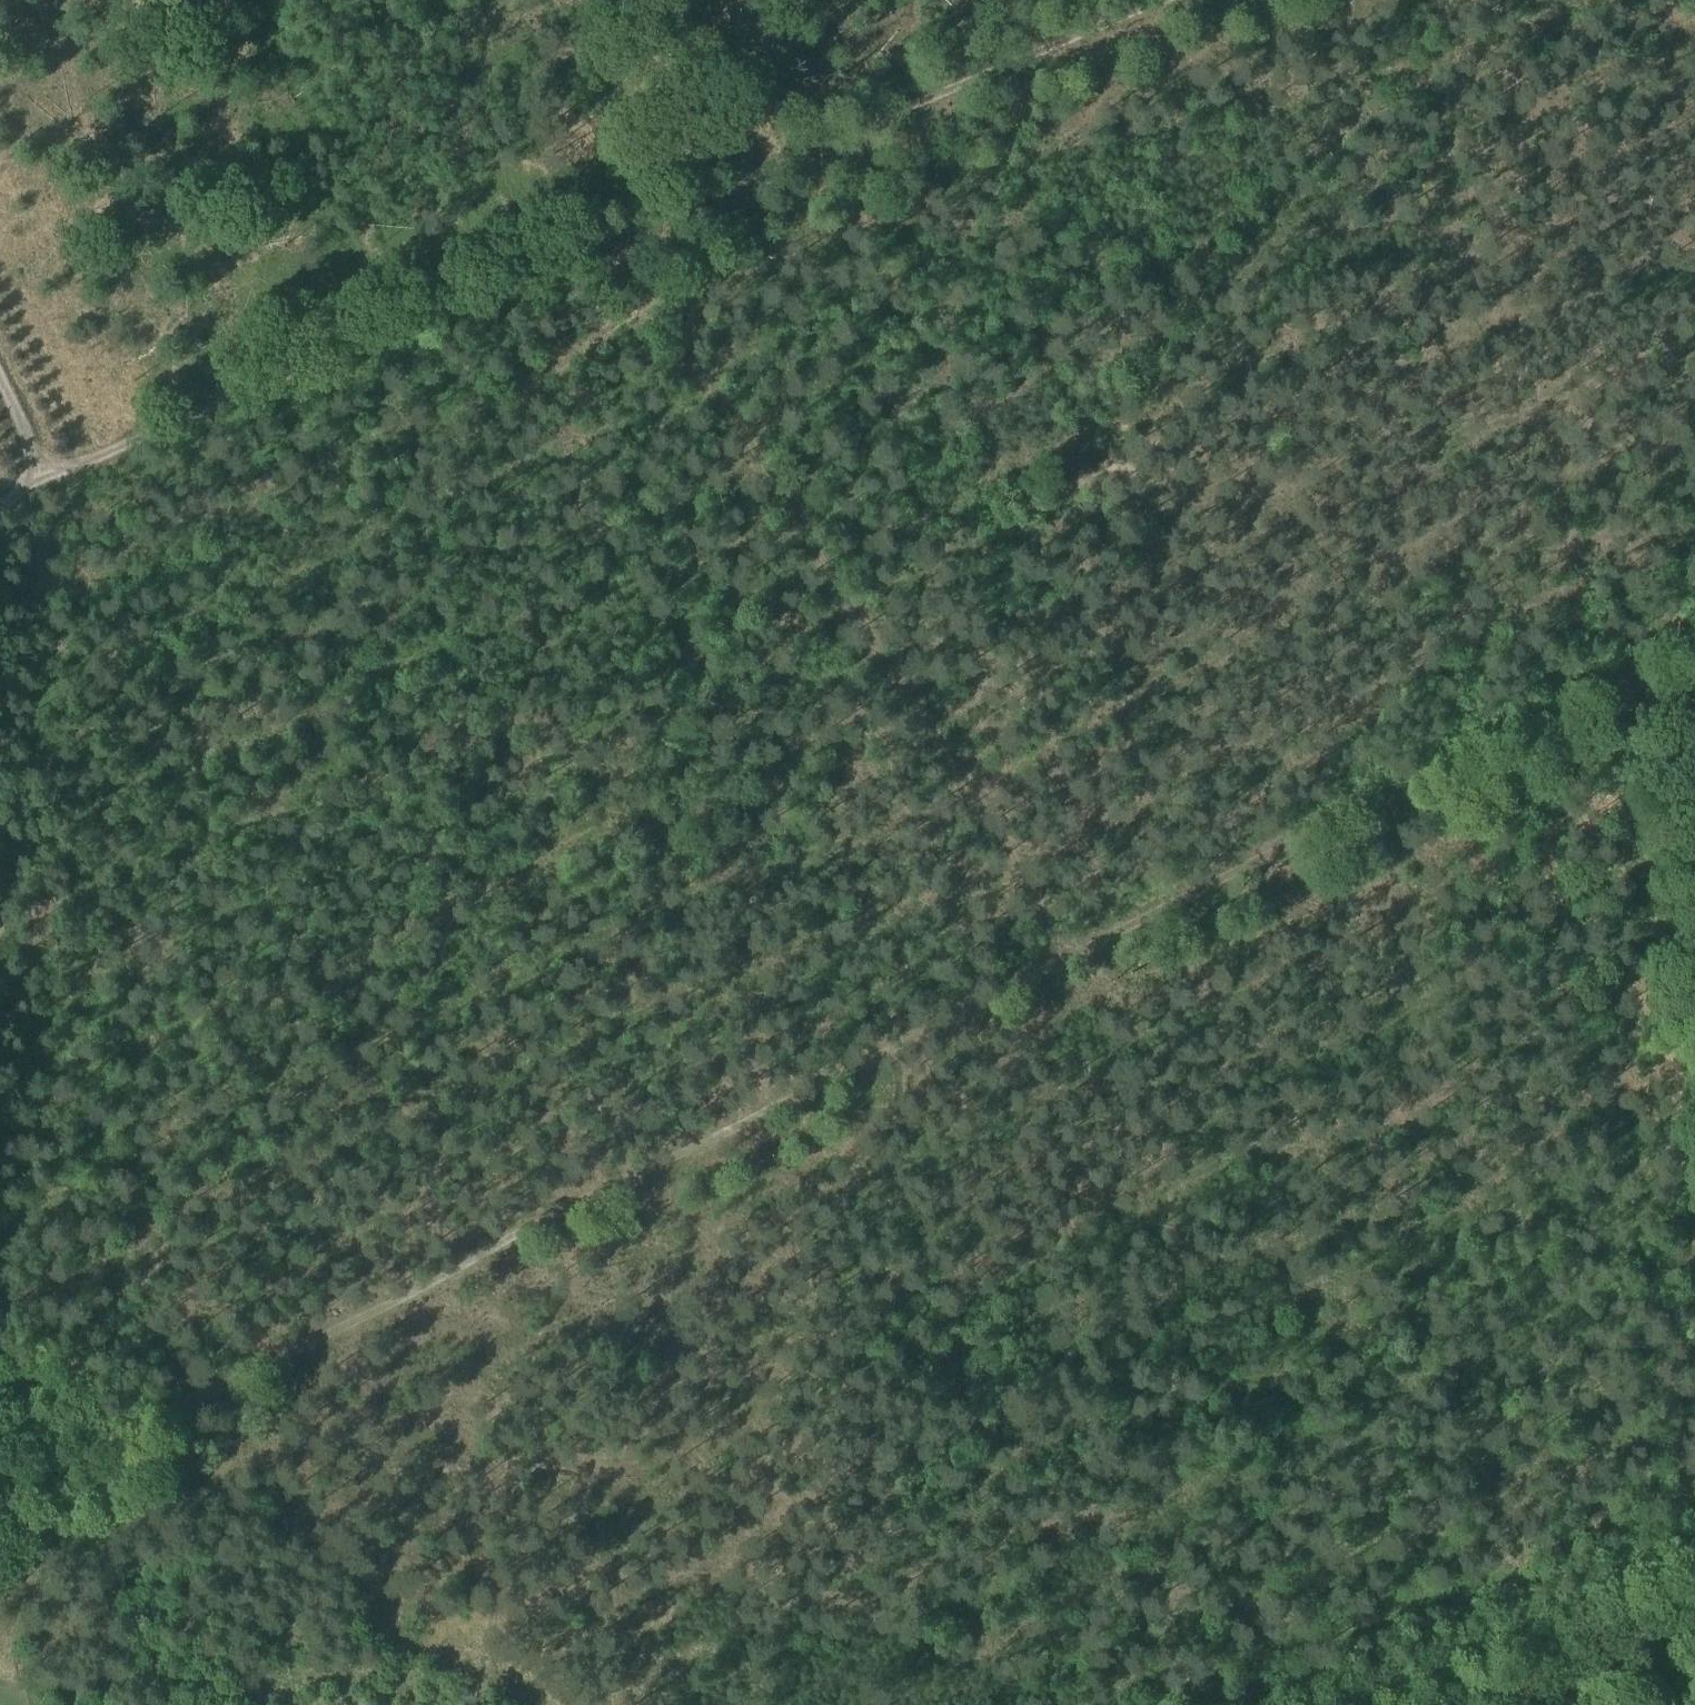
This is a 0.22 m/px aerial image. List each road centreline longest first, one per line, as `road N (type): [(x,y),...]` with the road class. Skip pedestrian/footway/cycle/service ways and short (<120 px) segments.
road 1 (track): [(1694,663),(0,1542)]
road 2 (track): [(0,512),(42,468),(684,218),(1207,0)]
road 3 (track): [(648,0),(684,218)]
road 4 (track): [(1523,1704),(1694,1627)]

